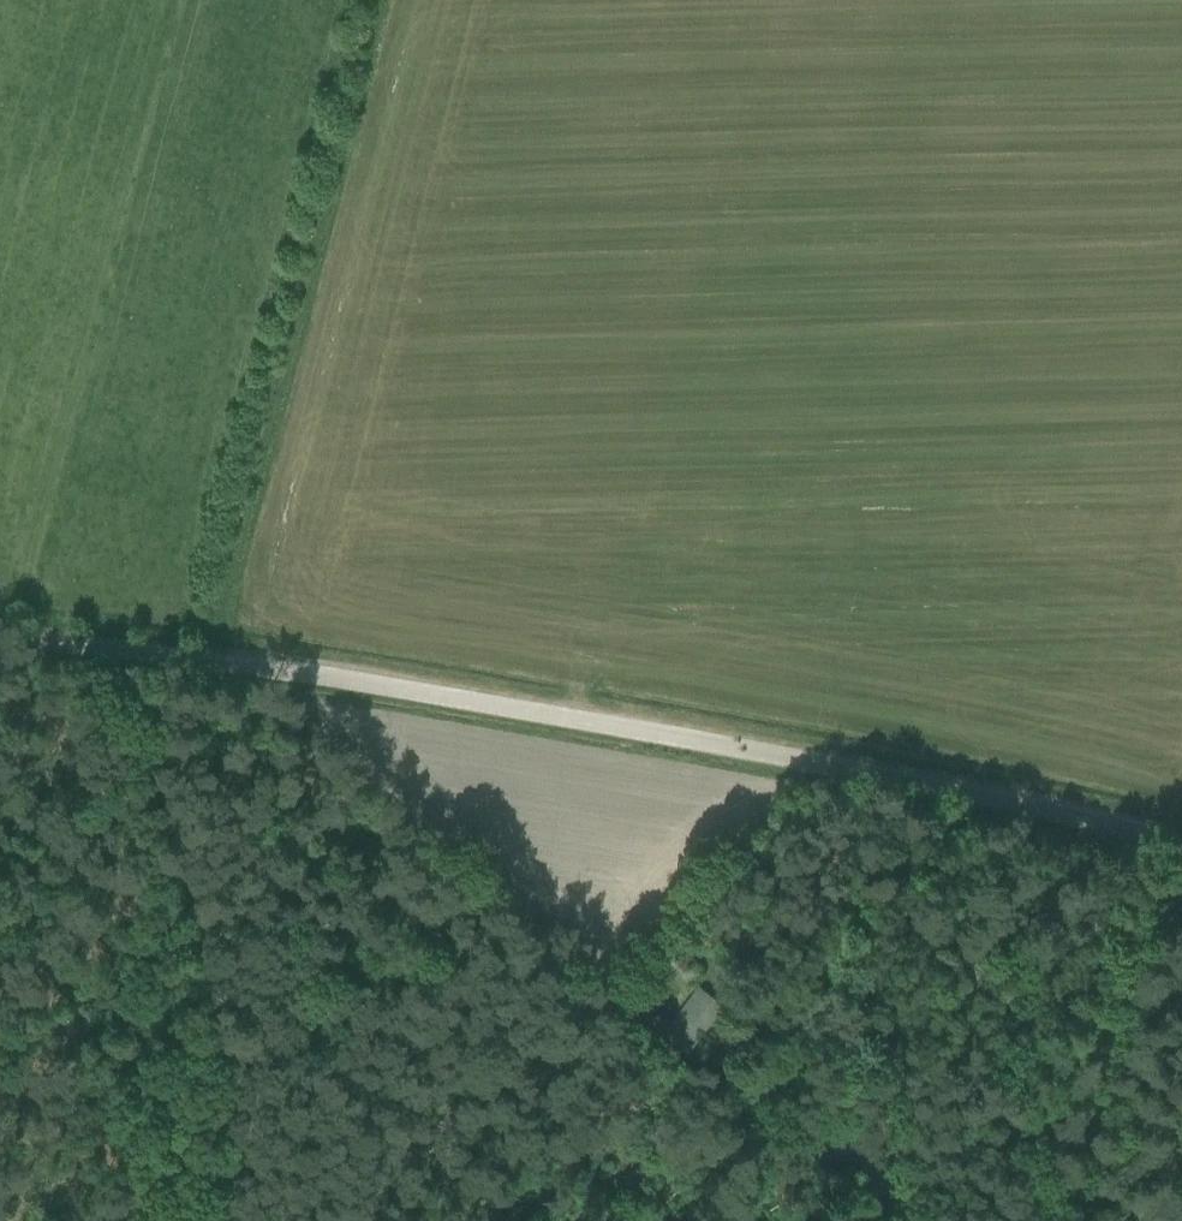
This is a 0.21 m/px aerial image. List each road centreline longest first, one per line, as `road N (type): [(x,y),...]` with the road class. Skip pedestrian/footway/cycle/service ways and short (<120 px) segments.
road 1 (unclassified): [(0,634),(836,766),(1154,834),(1181,850)]
road 2 (track): [(1010,1220),(1154,932),(1181,908)]

